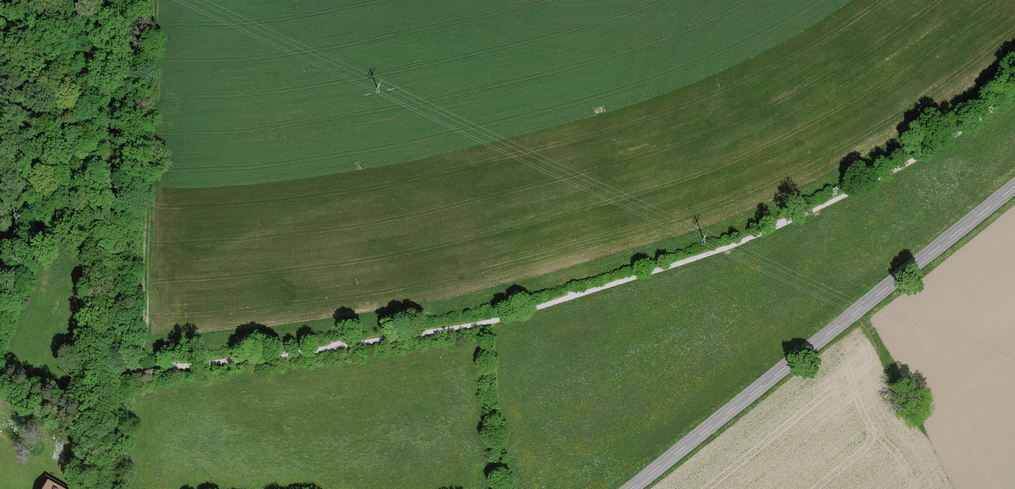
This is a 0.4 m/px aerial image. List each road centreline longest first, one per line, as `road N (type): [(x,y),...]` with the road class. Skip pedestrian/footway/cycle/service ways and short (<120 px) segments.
road 1 (track): [(1014,93),(923,156),(802,217),(583,294),(489,322),(315,351),(109,371)]
road 2 (secondary): [(1014,187),(633,488)]
road 3 (residential): [(109,371),(113,237)]

